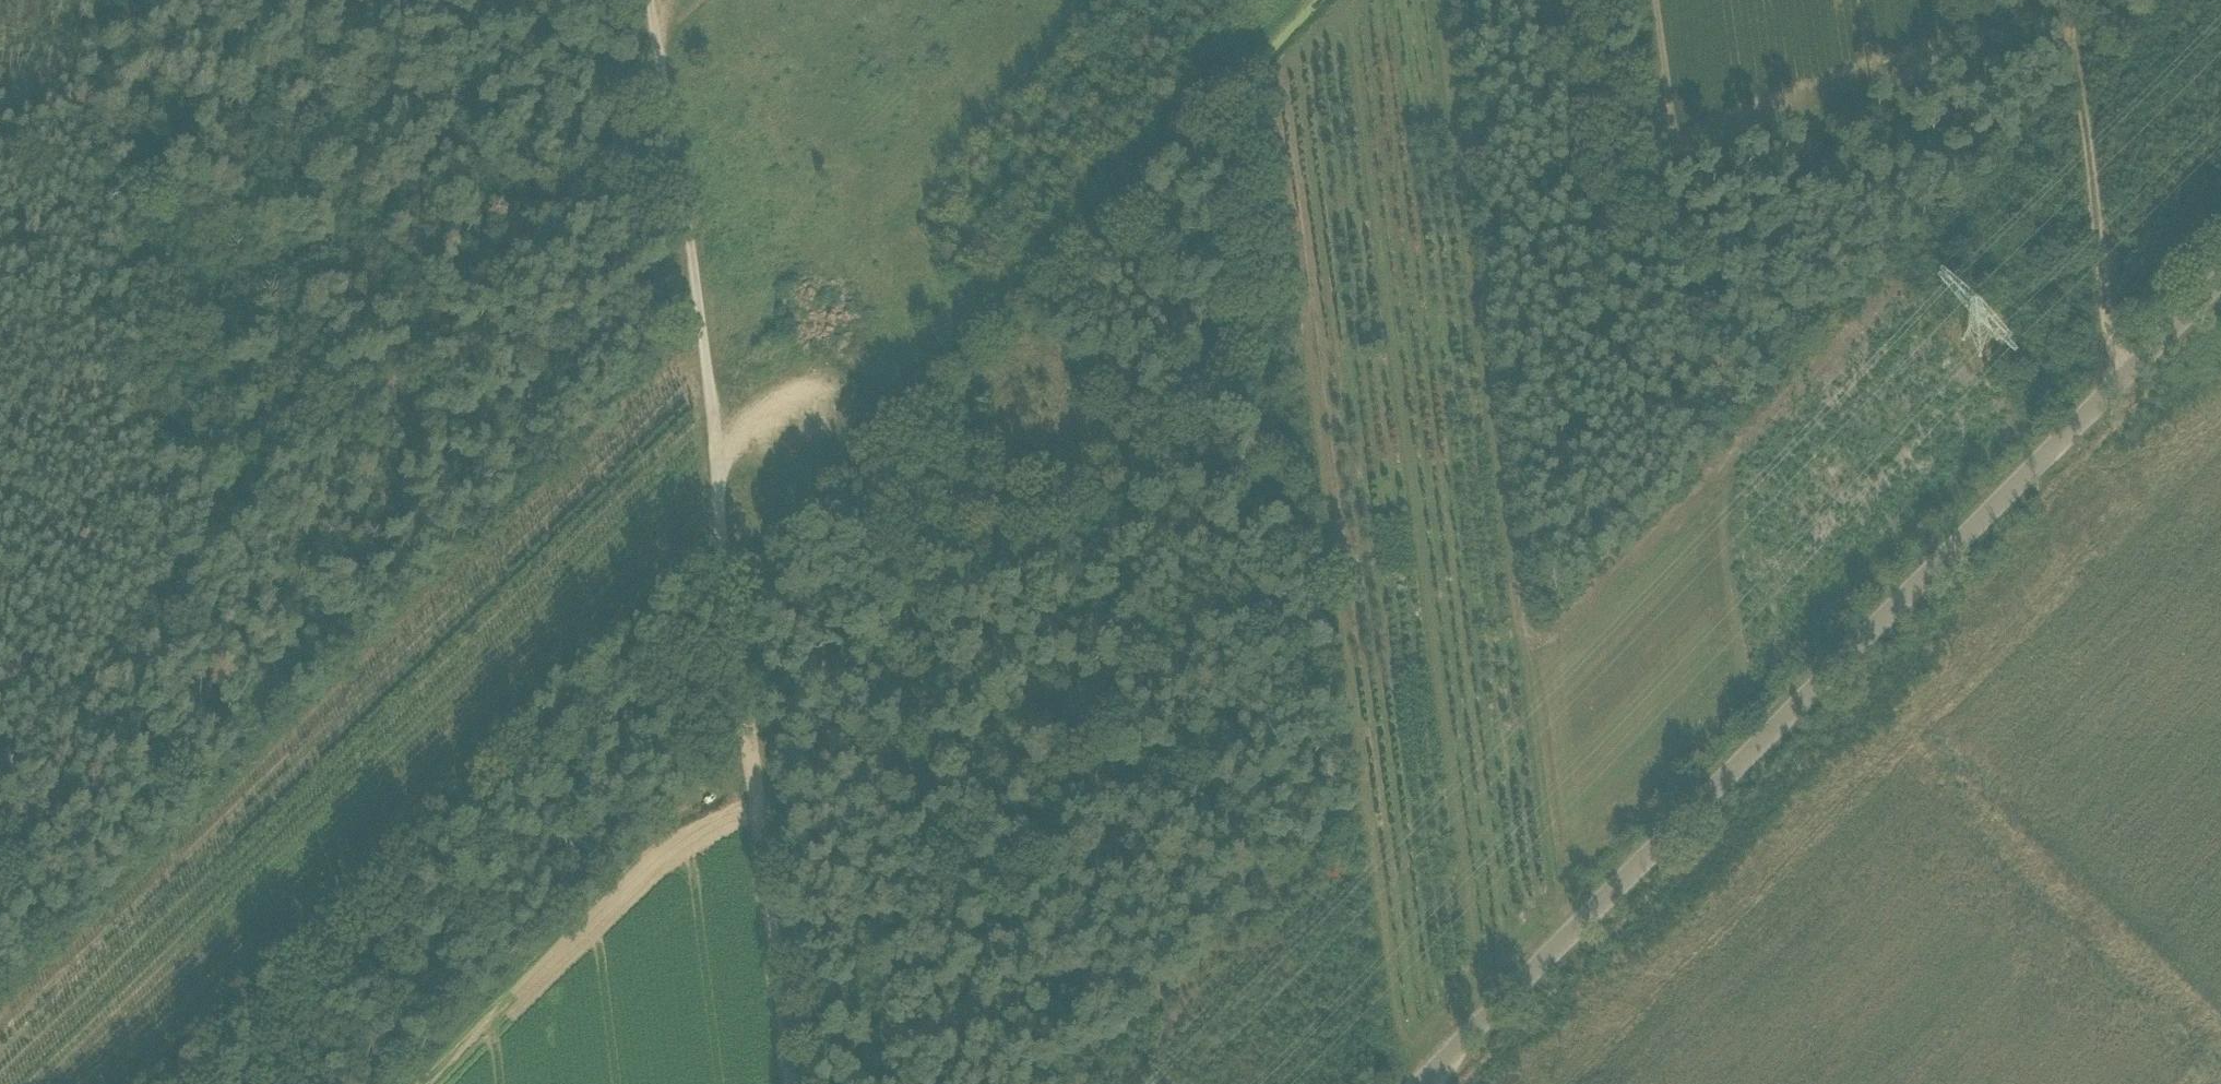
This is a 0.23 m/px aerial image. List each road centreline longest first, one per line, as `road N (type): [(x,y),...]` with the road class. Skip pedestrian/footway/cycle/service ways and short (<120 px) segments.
road 1 (unclassified): [(1423,1083),(2220,277)]
road 2 (track): [(664,116),(0,763)]
road 3 (track): [(726,575),(1292,0)]
road 4 (track): [(726,575),(800,1083)]
road 5 (track): [(664,116),(726,575)]
road 6 (track): [(2117,381),(2067,0)]

